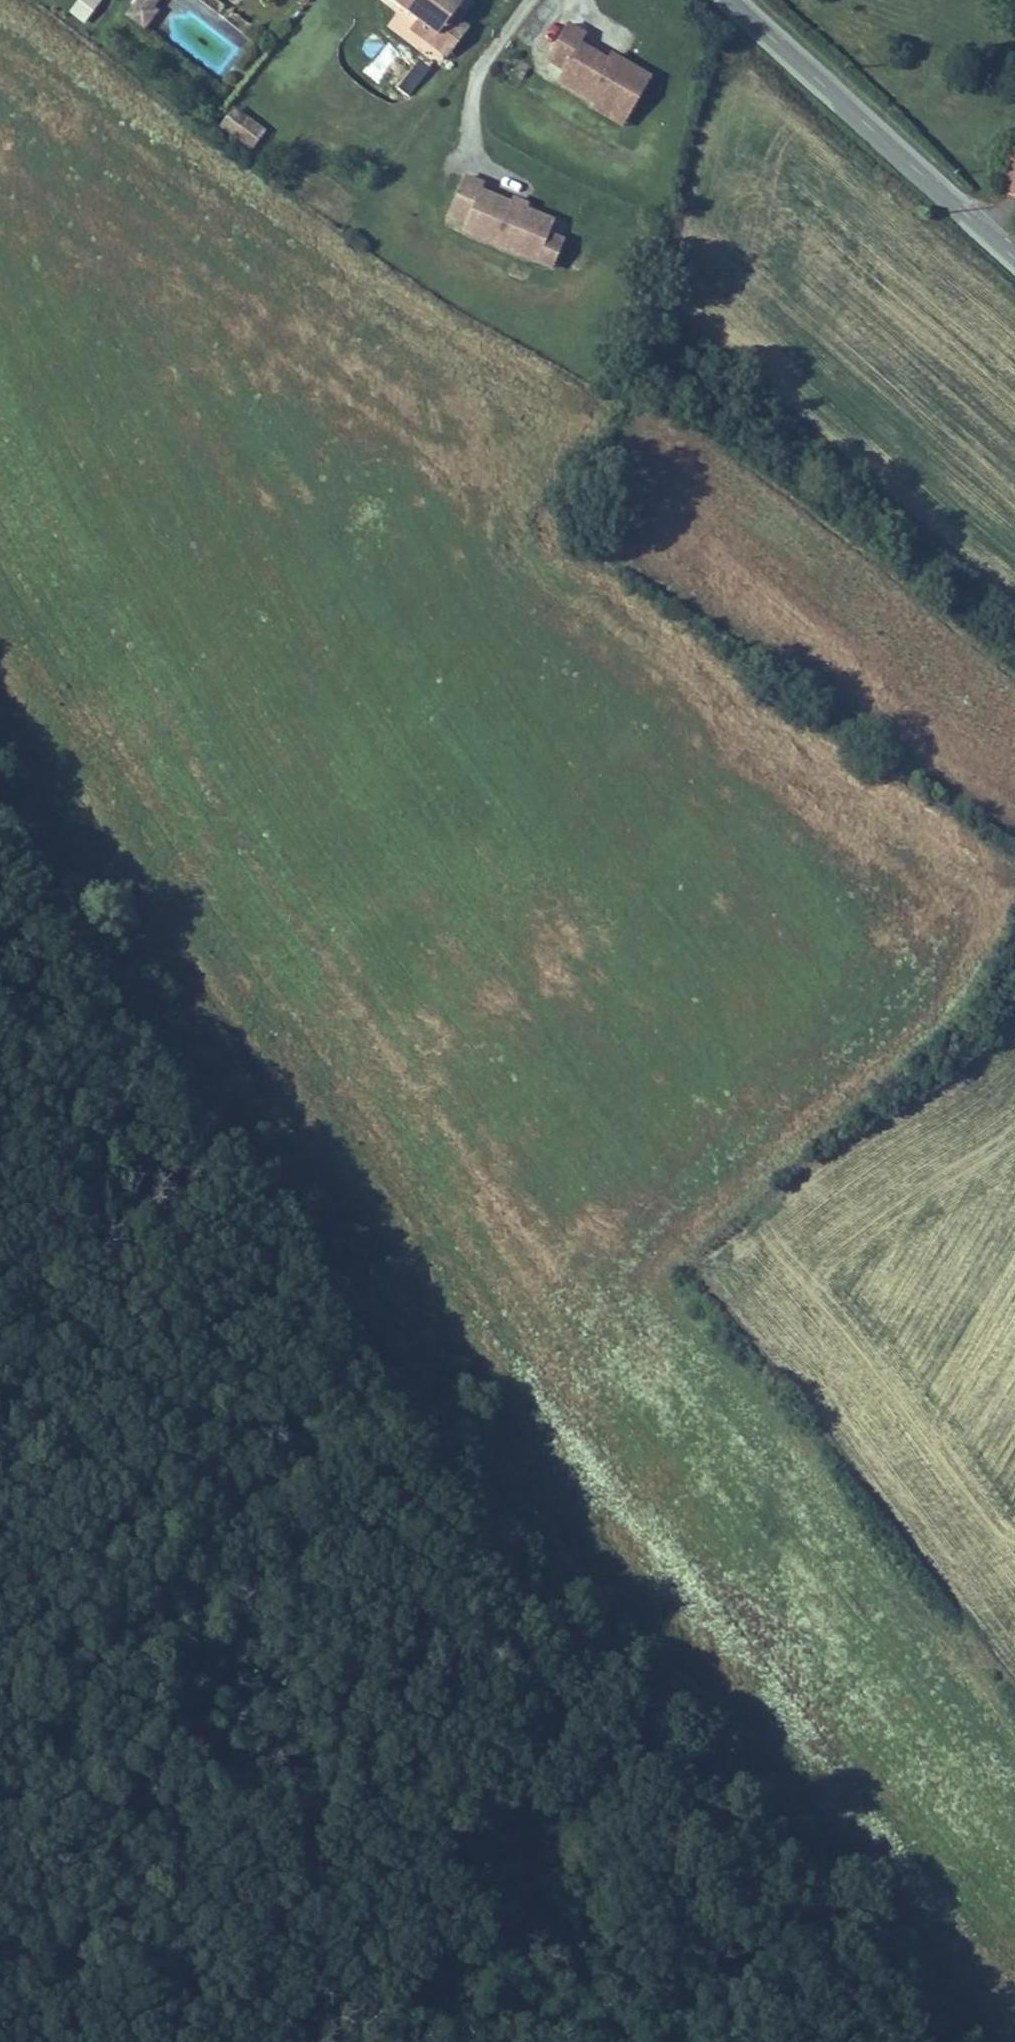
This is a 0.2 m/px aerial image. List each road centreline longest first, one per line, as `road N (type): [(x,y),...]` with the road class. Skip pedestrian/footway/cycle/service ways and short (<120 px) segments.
road 1 (tertiary): [(1014,251),(731,0)]

